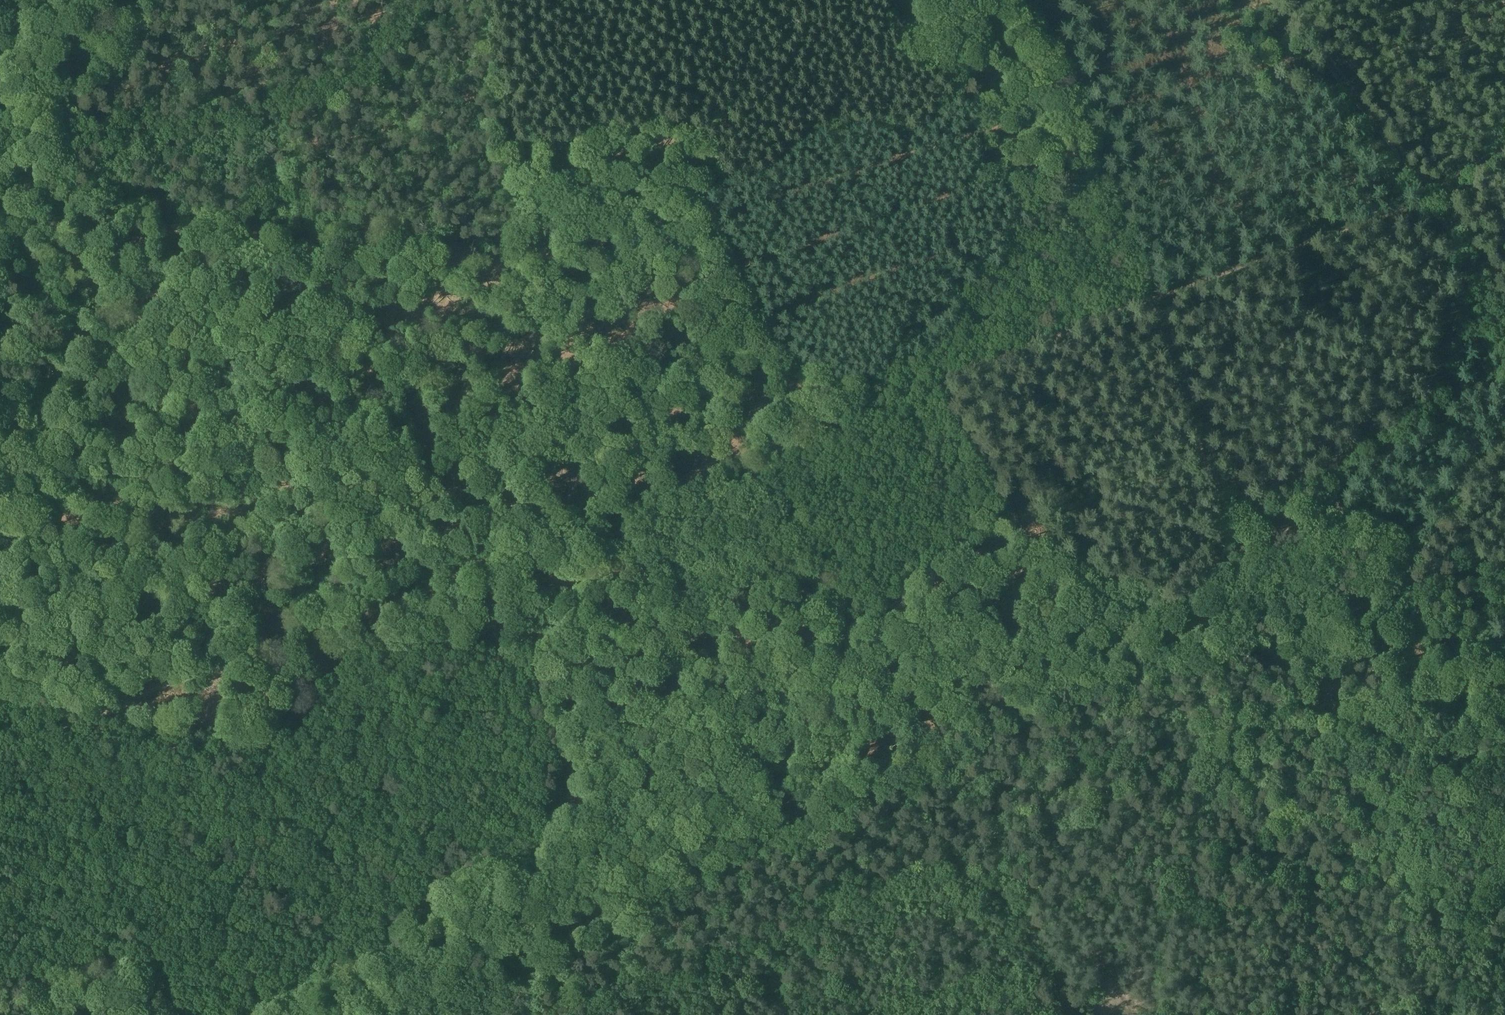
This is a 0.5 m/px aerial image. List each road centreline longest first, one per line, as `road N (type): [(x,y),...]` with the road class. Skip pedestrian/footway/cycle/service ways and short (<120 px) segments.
road 1 (track): [(451,604),(423,617),(375,622),(319,660),(212,688),(0,646)]
road 2 (track): [(0,143),(217,122),(280,106),(357,68),(416,0)]
road 3 (track): [(1504,324),(1428,201),(1323,62),(1290,0)]
road 4 (track): [(1366,1014),(1504,997)]

